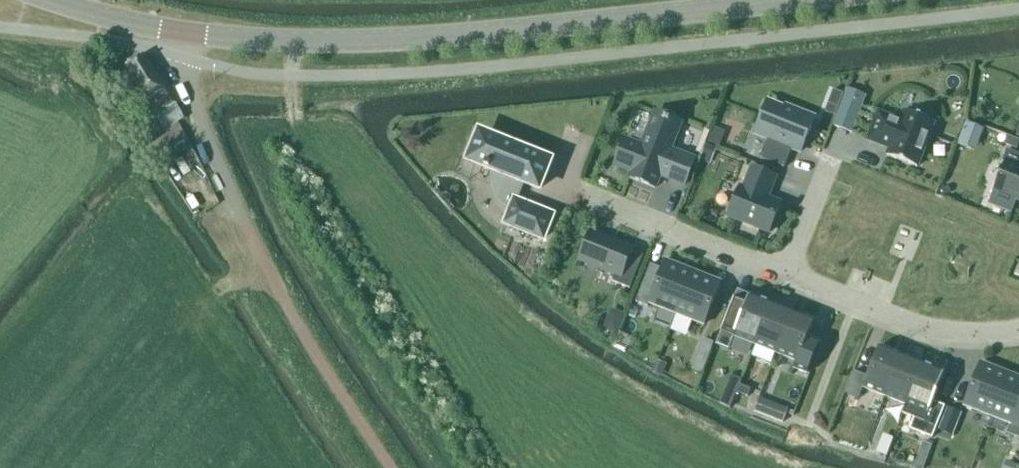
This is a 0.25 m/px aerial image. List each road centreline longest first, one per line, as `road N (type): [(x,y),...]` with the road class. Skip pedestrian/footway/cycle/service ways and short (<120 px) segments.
road 1 (tertiary): [(190,34),(378,41),(808,0)]
road 2 (residential): [(1018,329),(938,331),(786,273)]
road 3 (residential): [(786,273),(582,193)]
road 4 (unclassified): [(244,222),(192,97),(190,34)]
road 5 (tertiary): [(190,34),(49,0)]

